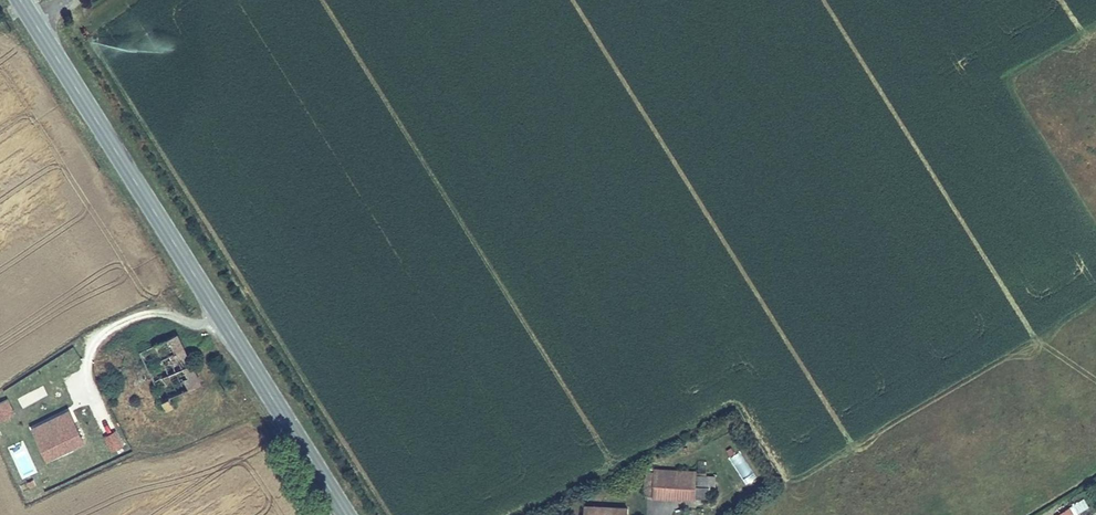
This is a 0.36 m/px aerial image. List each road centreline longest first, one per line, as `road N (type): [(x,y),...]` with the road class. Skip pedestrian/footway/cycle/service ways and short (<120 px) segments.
road 1 (secondary): [(341,514),(15,0)]

